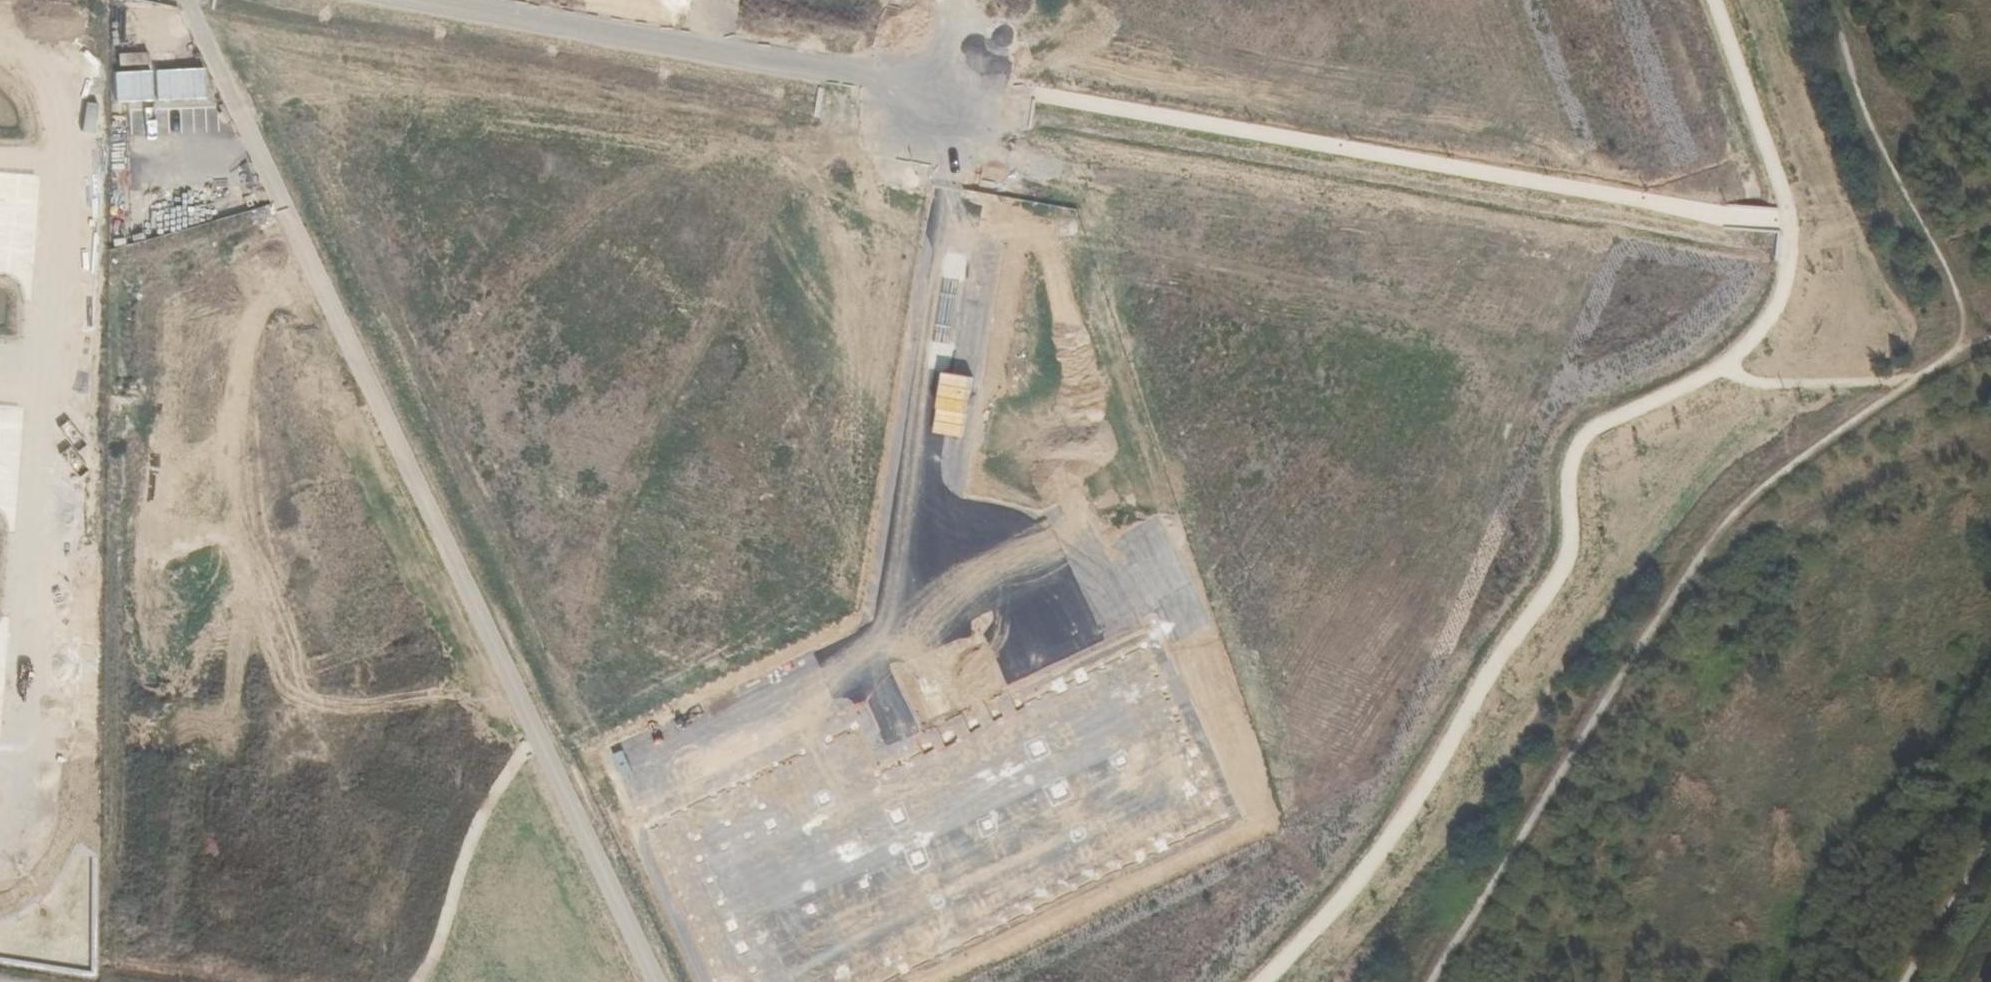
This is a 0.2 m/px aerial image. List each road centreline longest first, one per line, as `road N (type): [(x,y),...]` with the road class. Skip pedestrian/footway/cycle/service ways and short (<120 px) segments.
road 1 (unclassified): [(656,981),(186,0)]
road 2 (unclassified): [(1789,220),(1783,291),(1749,345),(1727,366),(1582,440),(1572,459),(1572,533),(1561,573),(1382,850),(1265,981)]
road 3 (unclassified): [(1789,220),(1716,214),(1005,87),(938,89)]
road 4 (residential): [(938,89),(432,0)]
road 5 (unclassified): [(1716,0),(1789,220)]

